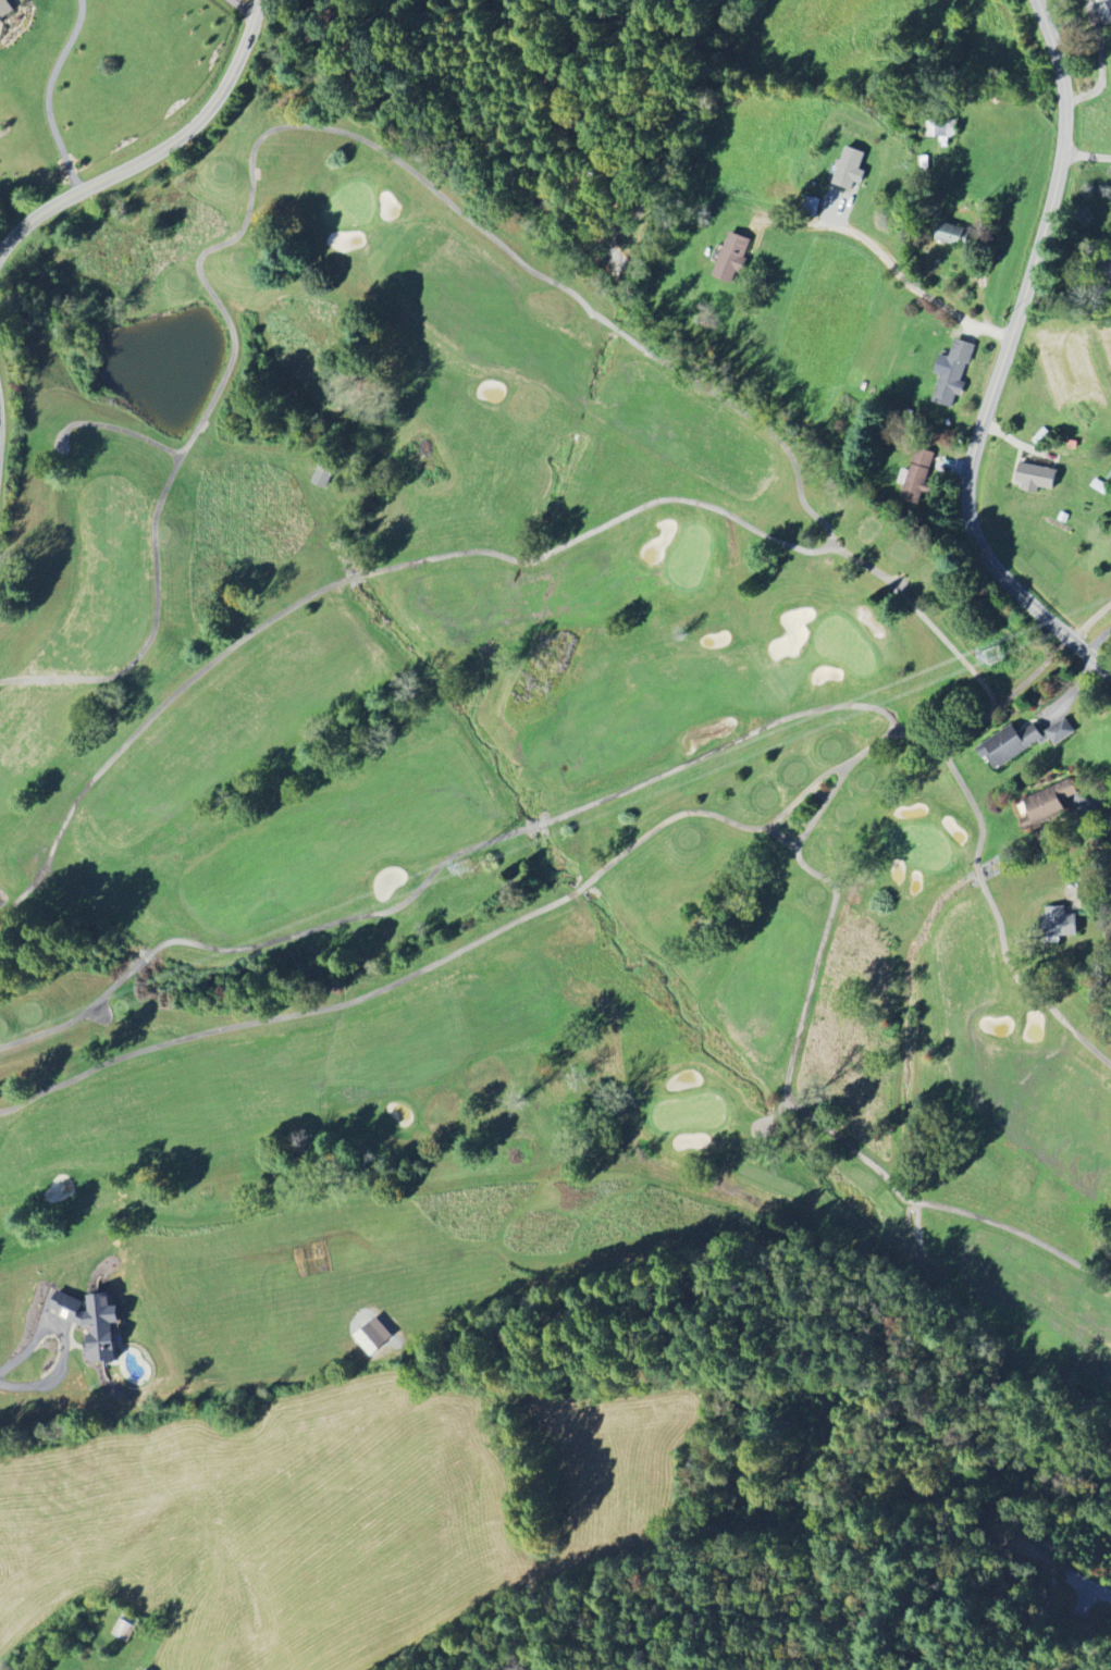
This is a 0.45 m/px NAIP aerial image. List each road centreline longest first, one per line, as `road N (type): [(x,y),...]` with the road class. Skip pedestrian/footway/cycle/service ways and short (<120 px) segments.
road 1 (residential): [(1110,670),(1000,574),(977,537),(968,496),(1064,158),(1063,69),(1039,0)]
road 2 (residential): [(0,259),(38,214),(180,144),(239,67),(264,0)]
road 3 (residential): [(1011,338),(961,320),(860,235),(753,214)]

